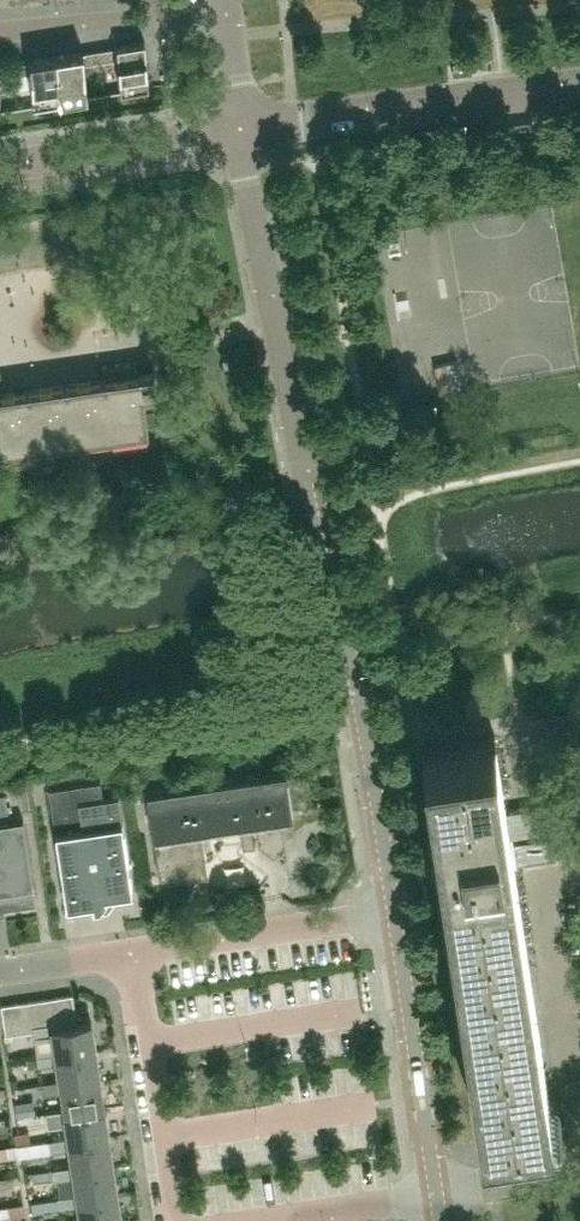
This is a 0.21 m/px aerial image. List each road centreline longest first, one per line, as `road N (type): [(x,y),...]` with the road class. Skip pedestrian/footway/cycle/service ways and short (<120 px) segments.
road 1 (tertiary): [(241,137),(317,540),(356,686),(393,910)]
road 2 (tertiary): [(579,92),(241,137)]
road 3 (tertiary): [(393,910),(433,1198)]
road 4 (residential): [(182,1220),(167,1195),(129,954)]
road 5 (residential): [(579,1109),(542,884),(545,875),(579,868)]
road 6 (residential): [(129,954),(393,910)]
road 7 (tertiary): [(0,173),(241,137)]
road 8 (residential): [(0,32),(225,12)]
road 9 (residential): [(433,1198),(268,1220)]
road 10 (residential): [(433,1198),(579,1174)]
road 11 (residential): [(0,974),(129,954)]
road 12 (residential): [(241,137),(225,12)]

